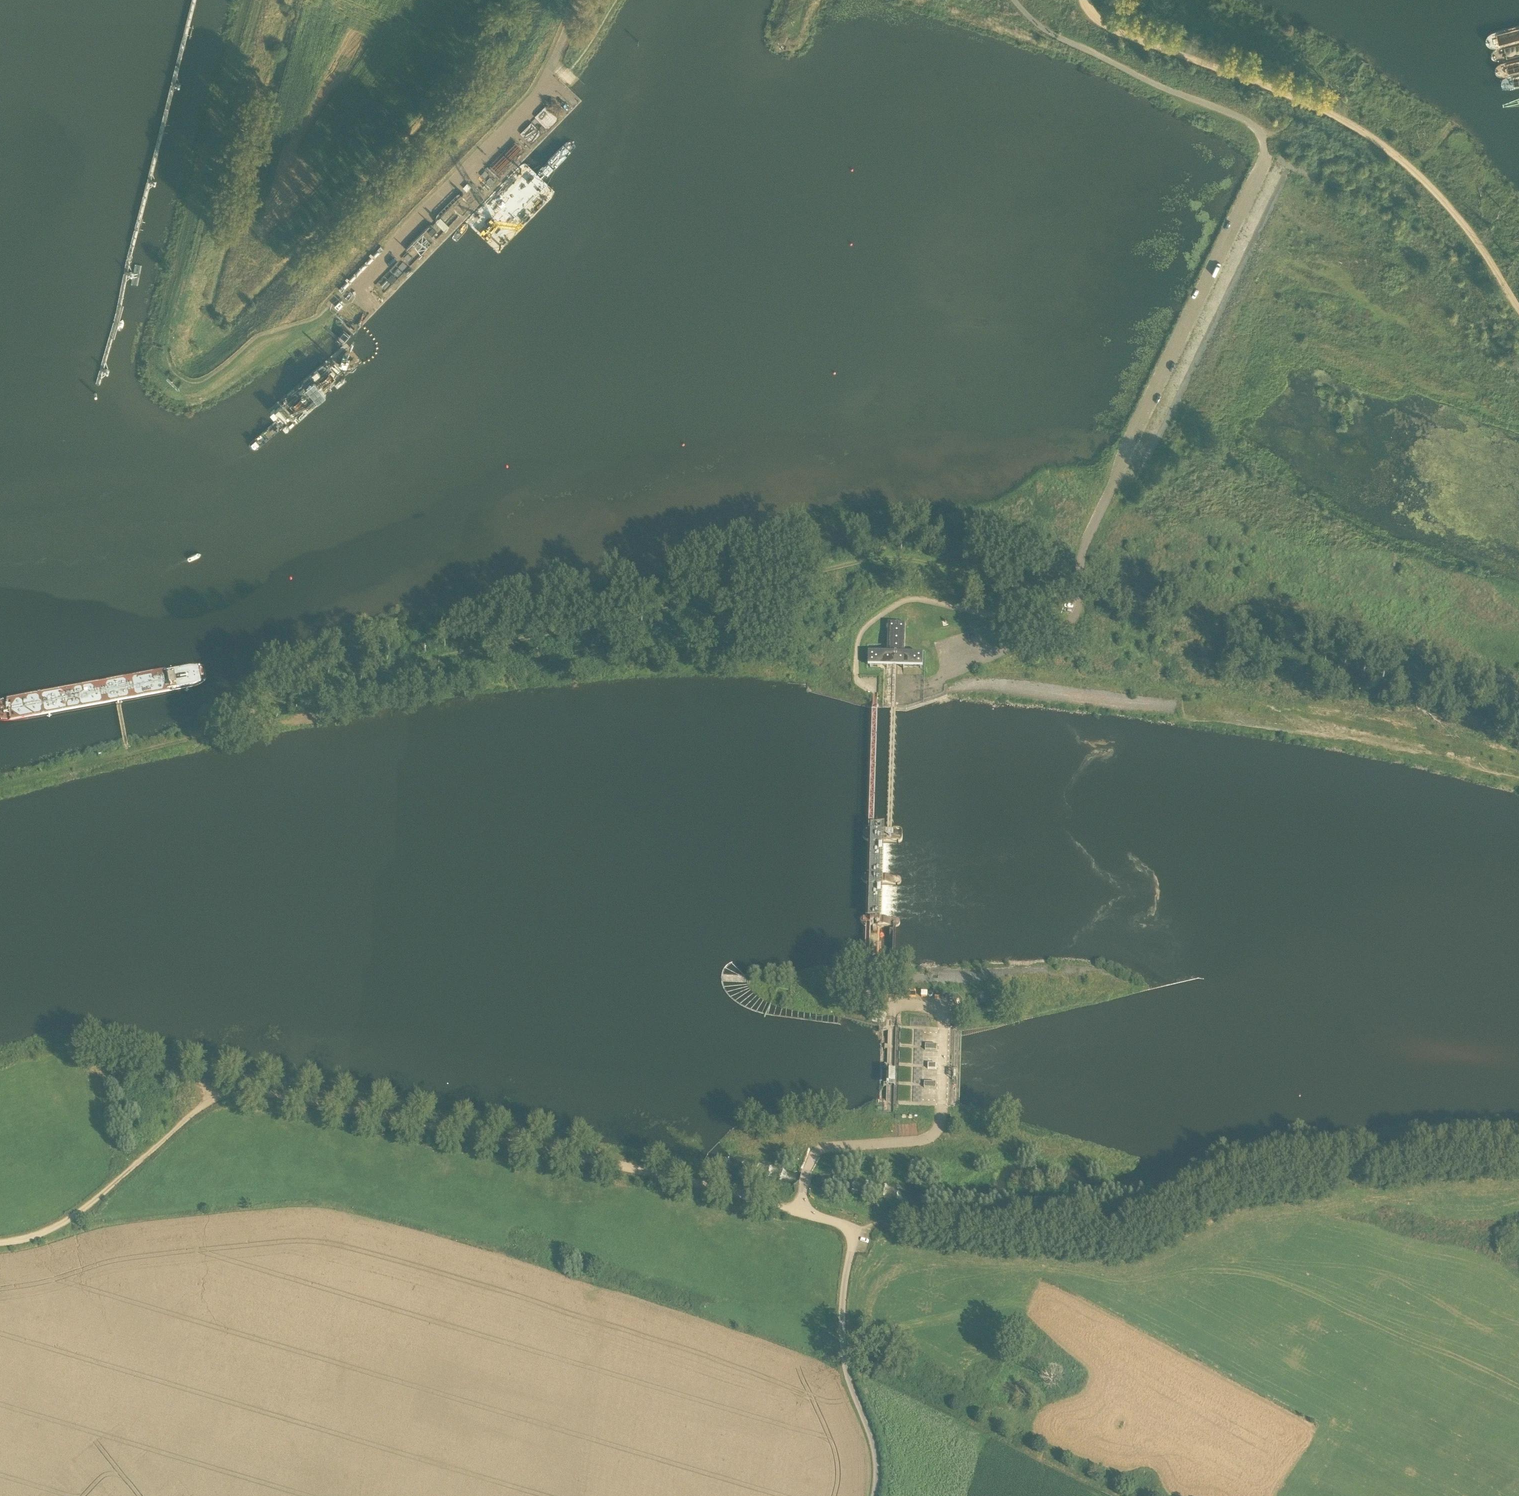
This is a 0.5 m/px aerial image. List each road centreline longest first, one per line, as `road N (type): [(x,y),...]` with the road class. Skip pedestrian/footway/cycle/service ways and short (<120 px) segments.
road 1 (unclassified): [(942,682),(1073,619),(1086,545),(1267,171),(1259,136),(1248,125),(1059,36),(1017,0)]
road 2 (track): [(802,1212),(615,1163),(268,1094),(232,1098),(198,1115),(53,1231),(0,1242)]
road 3 (track): [(1518,1152),(1252,1183),(1133,1238),(849,1227)]
road 4 (track): [(1088,0),(1111,28),(1291,96),(1382,147),(1462,226),(1518,315)]
road 5 (unclassified): [(876,1495),(879,1458),(840,1352),(854,1233),(802,1212),(804,1191)]

